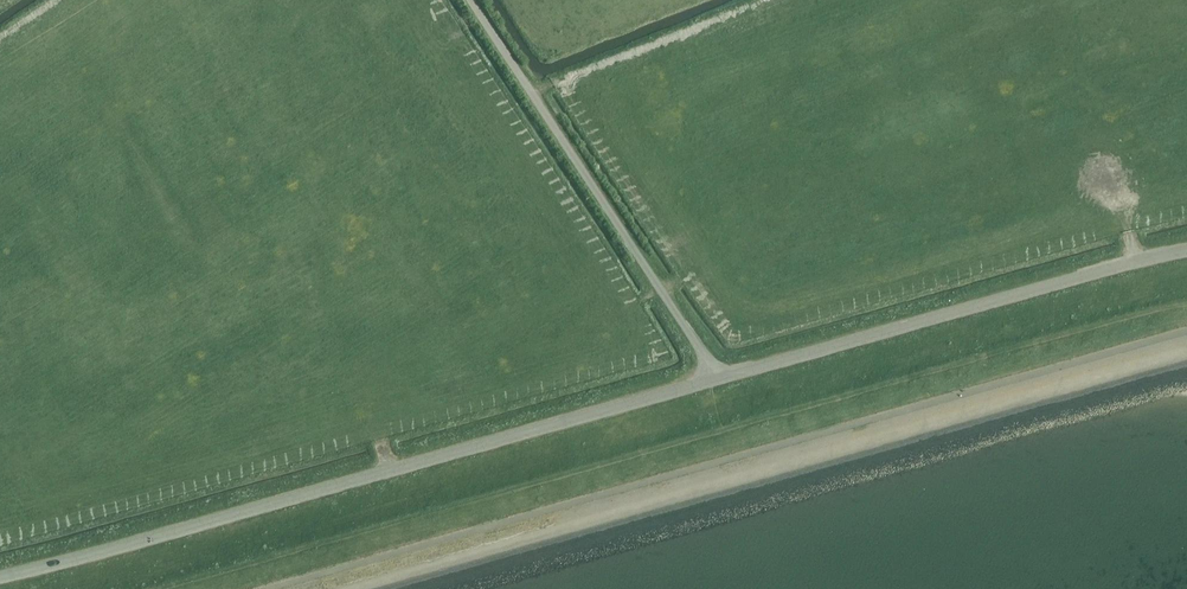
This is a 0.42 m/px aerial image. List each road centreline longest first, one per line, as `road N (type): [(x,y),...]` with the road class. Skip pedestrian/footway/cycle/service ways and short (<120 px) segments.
road 1 (unclassified): [(0,573),(716,377)]
road 2 (unclassified): [(716,377),(1186,250)]
road 3 (unclassified): [(716,377),(470,0)]

